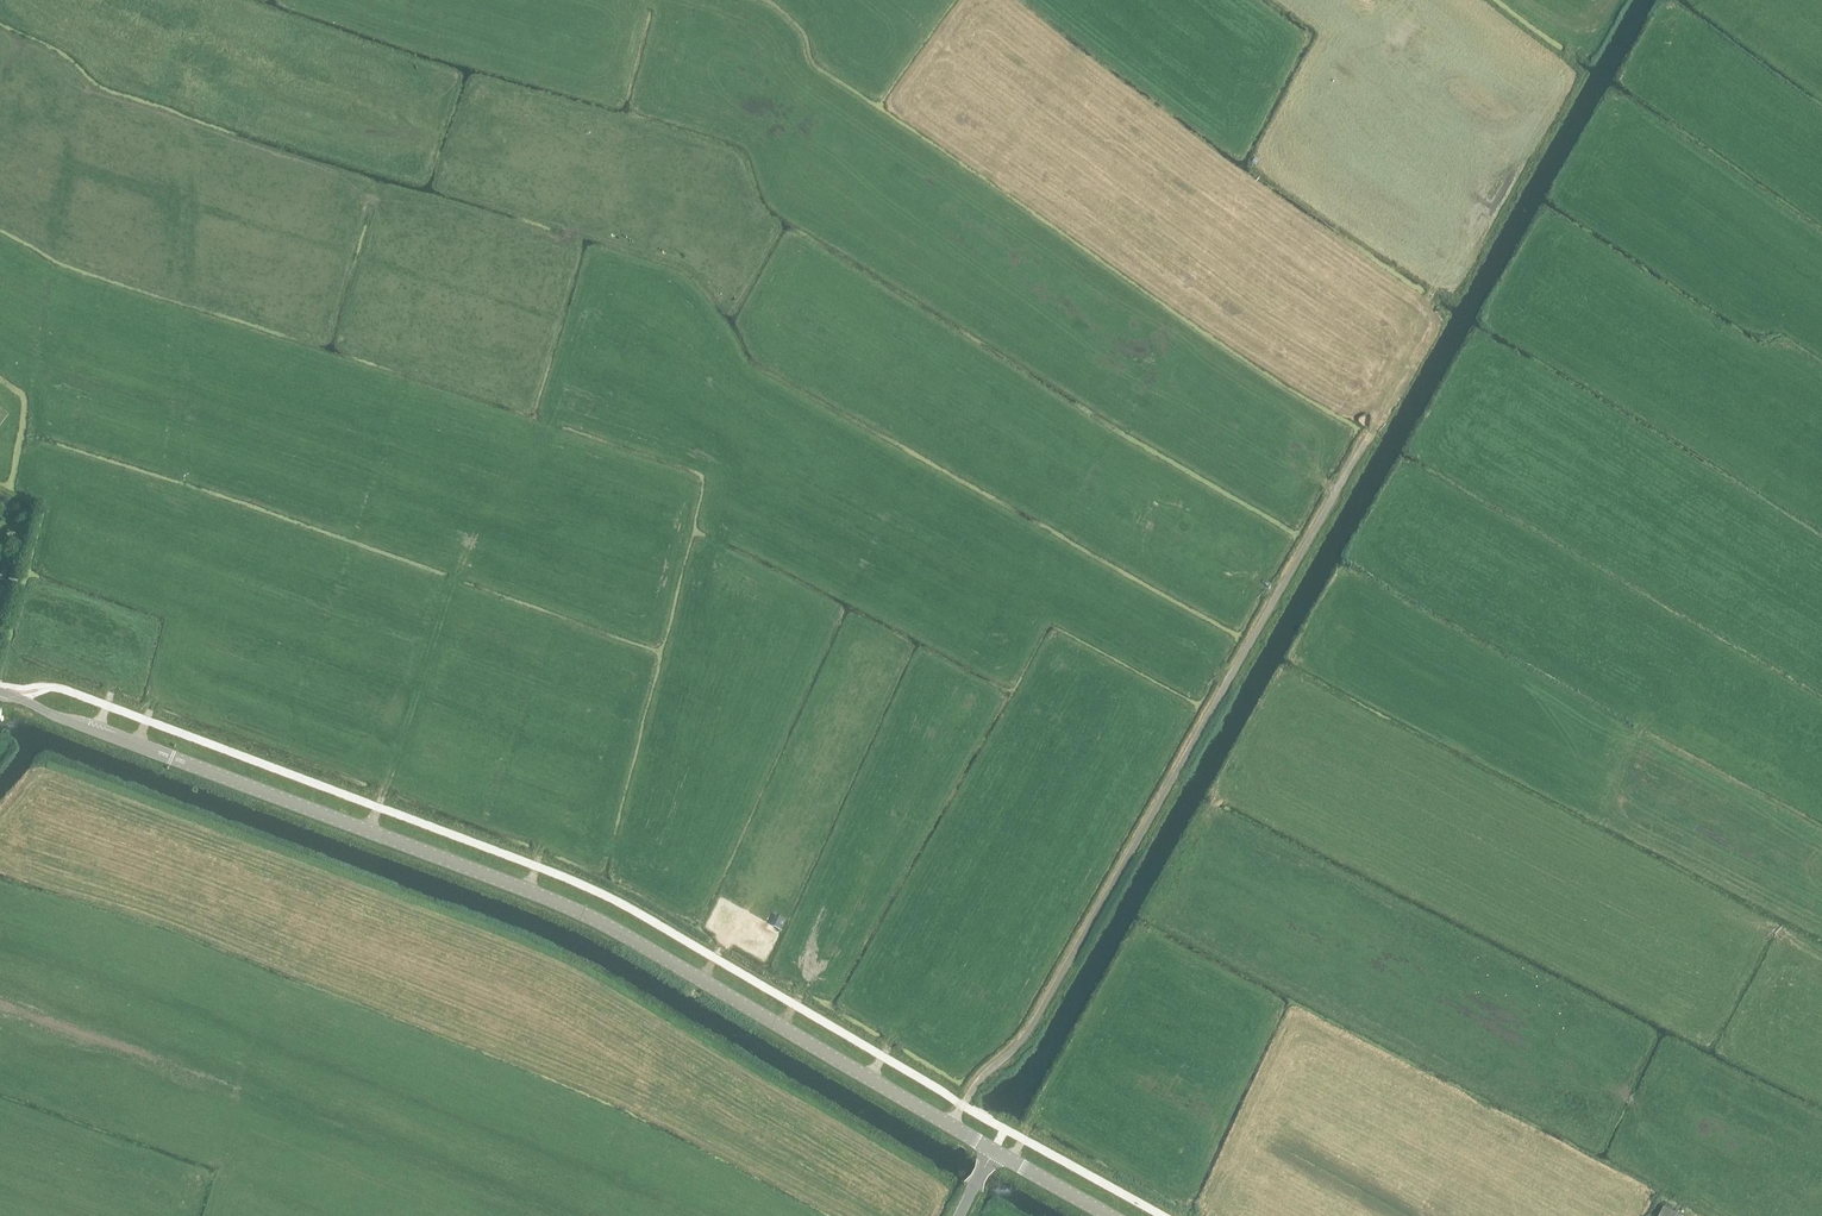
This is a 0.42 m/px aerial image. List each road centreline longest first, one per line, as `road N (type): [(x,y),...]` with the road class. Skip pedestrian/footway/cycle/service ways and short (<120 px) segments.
road 1 (tertiary): [(992,1149),(599,922),(0,692)]
road 2 (track): [(1372,431),(1399,384),(1434,284)]
road 3 (tertiary): [(1113,1215),(992,1149)]

